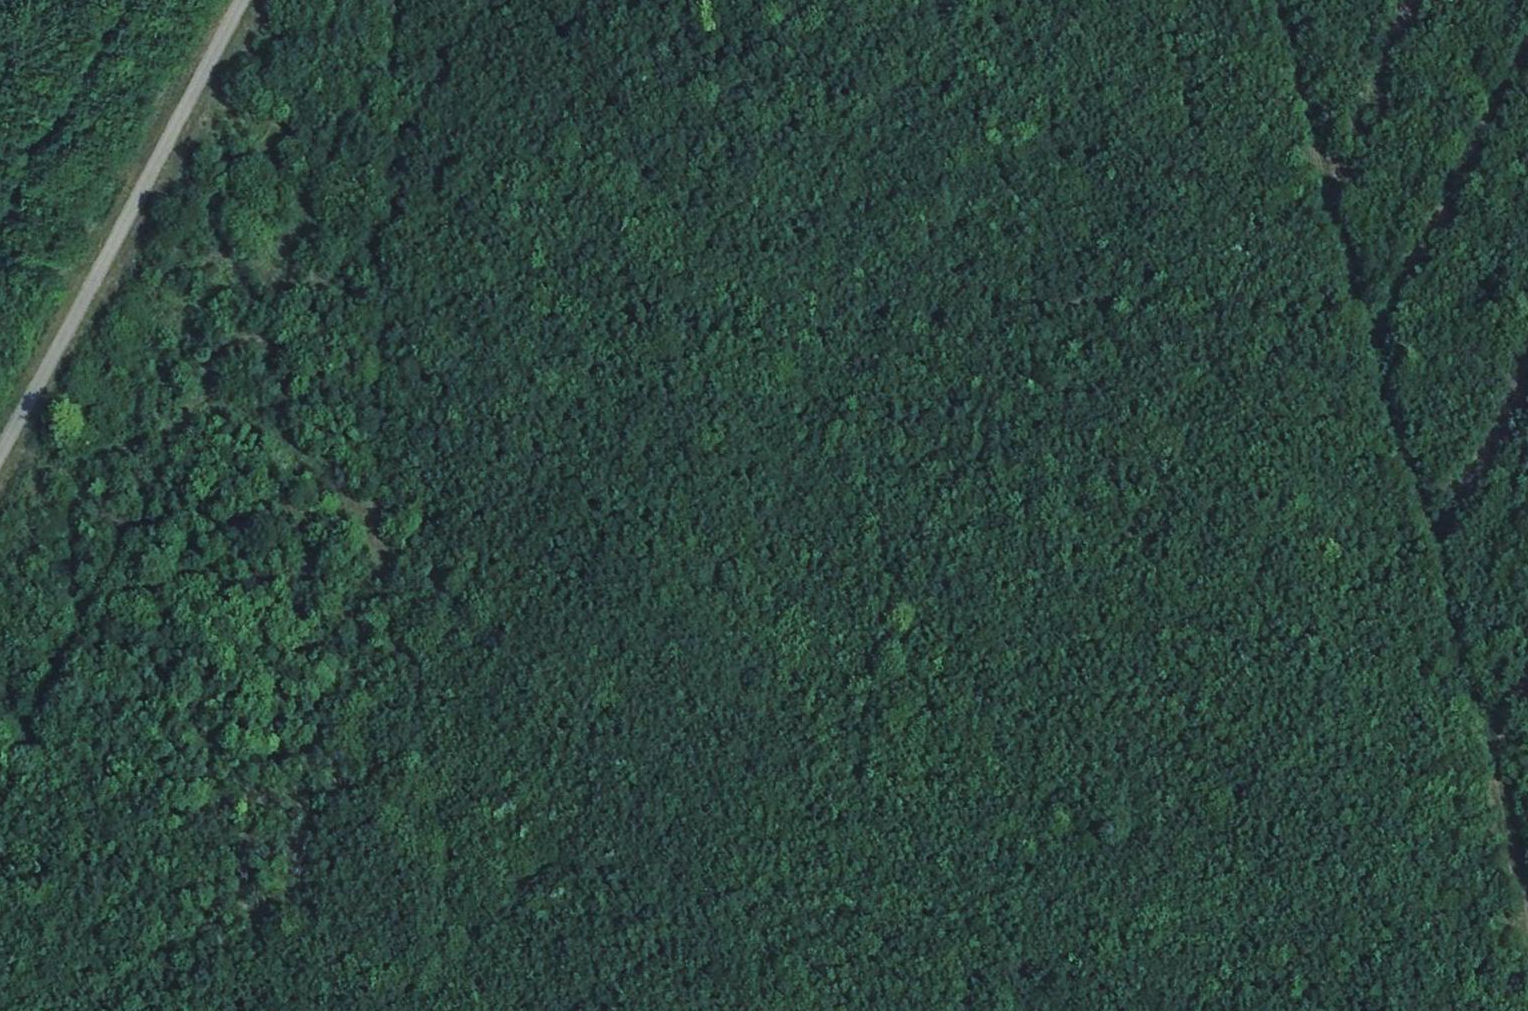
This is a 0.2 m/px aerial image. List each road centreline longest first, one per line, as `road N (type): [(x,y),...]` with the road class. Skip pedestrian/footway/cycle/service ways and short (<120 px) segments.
road 1 (unclassified): [(0,458),(246,0)]

